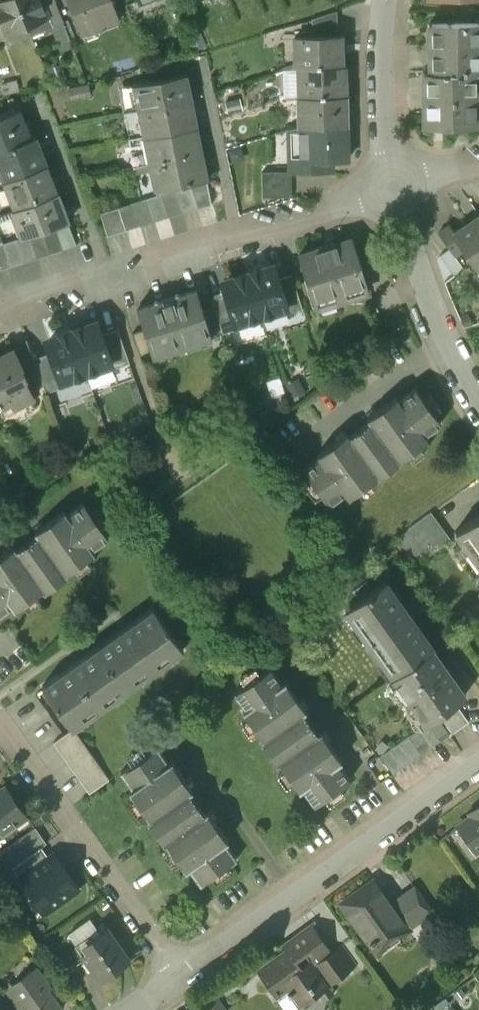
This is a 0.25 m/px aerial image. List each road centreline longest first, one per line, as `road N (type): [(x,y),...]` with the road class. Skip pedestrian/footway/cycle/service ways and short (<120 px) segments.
road 1 (residential): [(180,976),(478,764)]
road 2 (residential): [(180,976),(0,727)]
road 3 (residential): [(478,398),(434,318),(393,184)]
road 4 (residential): [(109,276),(40,99)]
road 5 (residential): [(239,237),(201,56)]
road 6 (residential): [(393,184),(387,0)]
road 7 (residential): [(239,237),(393,184)]
road 8 (residential): [(109,276),(239,237)]

